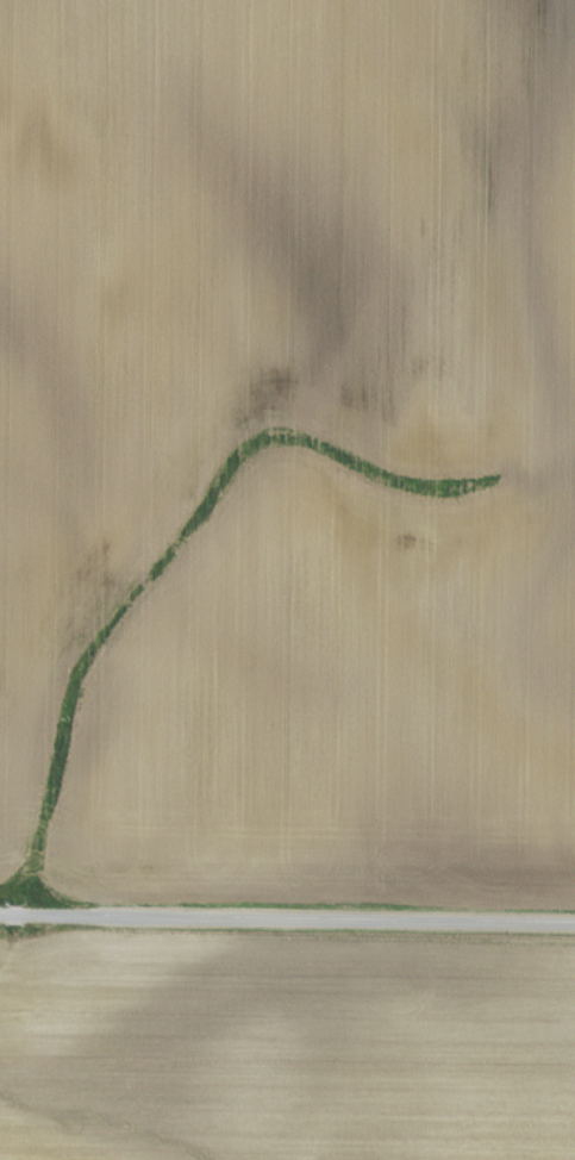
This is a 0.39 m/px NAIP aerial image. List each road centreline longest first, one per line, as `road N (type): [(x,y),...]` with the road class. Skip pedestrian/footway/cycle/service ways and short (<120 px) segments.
road 1 (residential): [(574,922),(0,914)]

